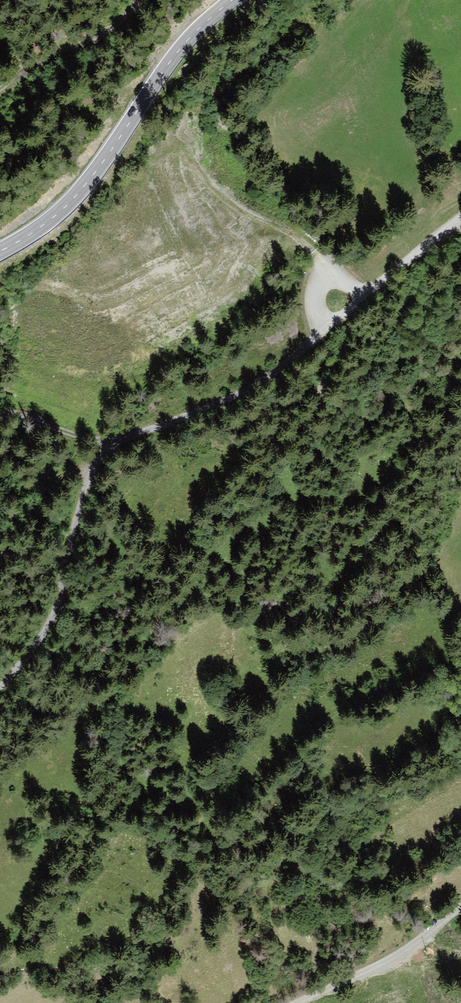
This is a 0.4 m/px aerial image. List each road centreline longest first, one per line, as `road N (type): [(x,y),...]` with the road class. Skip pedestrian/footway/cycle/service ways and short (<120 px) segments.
road 1 (unclassified): [(0,691),(45,633),(96,463),(110,444),(263,381),(460,223)]
road 2 (tertiary): [(0,259),(90,195),(170,70),(234,0)]
road 3 (unclassified): [(302,1002),(367,975),(460,911)]
road 4 (track): [(0,90),(107,30),(141,0)]

